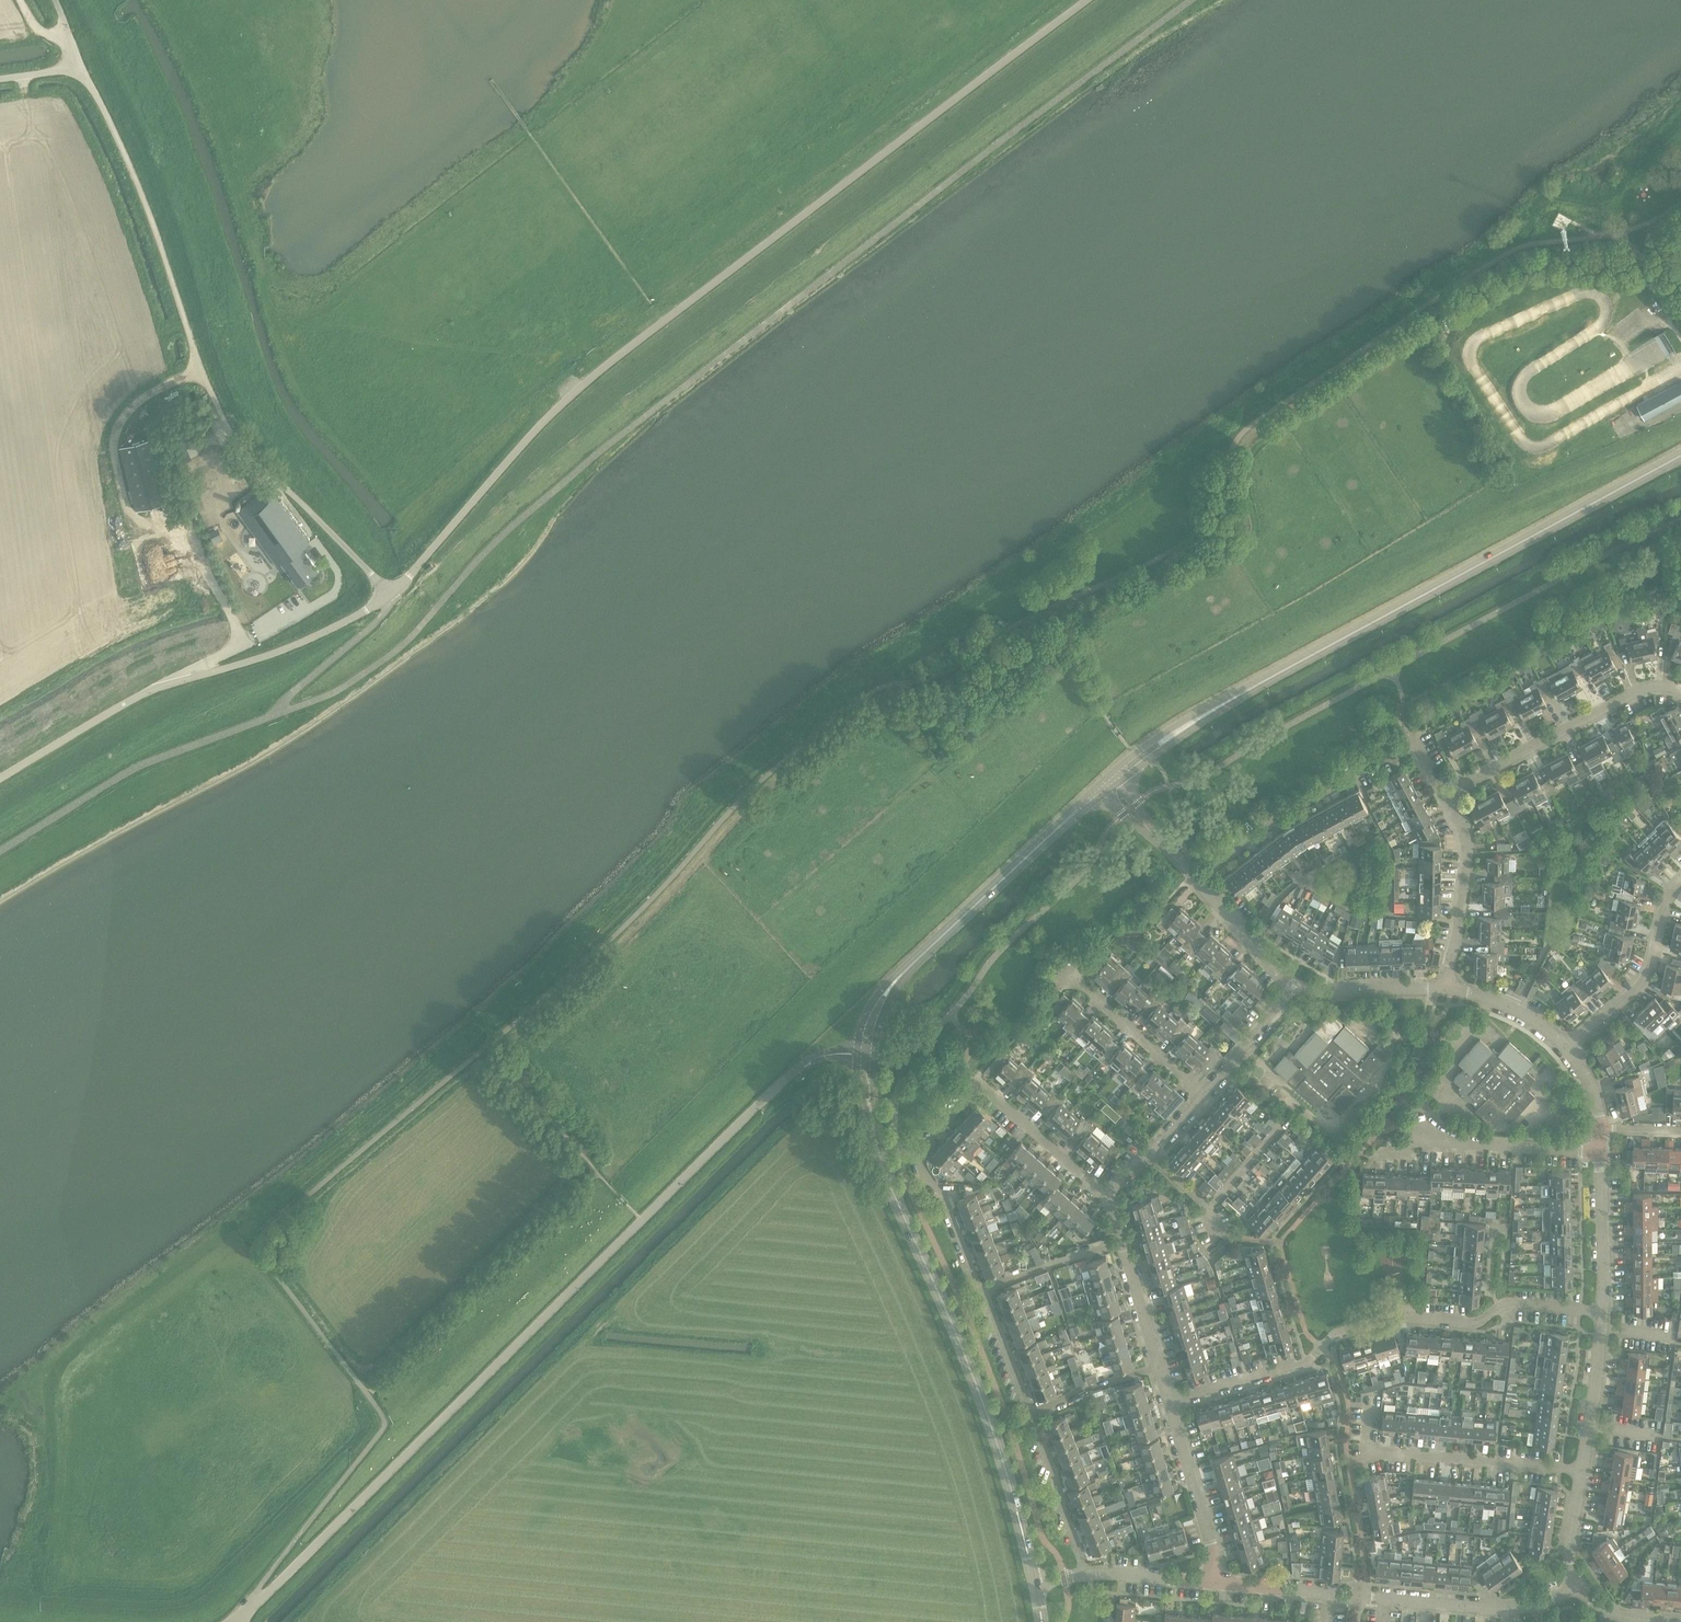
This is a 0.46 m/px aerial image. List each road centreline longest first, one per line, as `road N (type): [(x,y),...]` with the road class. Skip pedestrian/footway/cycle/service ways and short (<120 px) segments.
road 1 (unclassified): [(390,596),(578,389),(1087,0)]
road 2 (unclassified): [(235,1621),(758,1106),(821,1058),(863,1055)]
road 3 (tertiary): [(1680,455),(1484,557),(1143,752),(1106,785)]
road 4 (tertiary): [(863,1055),(886,1177),(988,1417),(1034,1582)]
road 5 (unclassified): [(274,478),(241,451),(220,412),(131,168),(82,67)]
road 6 (residential): [(1168,1403),(1309,1360),(1333,1335),(1402,1317),(1478,1321),(1517,1304),(1602,1312)]
road 7 (tertiary): [(1106,785),(893,981),(871,1015),(863,1055)]
road 8 (residential): [(1214,1582),(1493,1607),(1525,1607),(1576,1590)]
road 9 (unclassified): [(274,478),(330,565),(336,593),(152,689)]
road 10 (residential): [(1450,798),(1648,686),(1680,690)]
road 11 (unclassified): [(152,689),(296,645),(390,596)]
road 12 (residential): [(1372,1409),(1373,1455),(1583,1470)]
road 13 (residential): [(978,1085),(917,1157),(987,1291)]
road 14 (residential): [(1680,883),(1666,904),(1651,971),(1566,1049)]
road 15 (residential): [(1448,986),(1468,860),(1450,798)]
road 16 (residential): [(1409,1135),(1600,1153)]
road 17 (residential): [(1214,1582),(1210,1538),(1168,1403)]
road 18 (residential): [(1202,1094),(1066,970)]
road 19 (unclassified): [(0,780),(152,689)]
road 20 (residential): [(1110,1197),(978,1085)]
road 21 (residential): [(1033,1416),(1088,1573)]
road 22 (unclassified): [(390,596),(274,478)]
road 23 (residential): [(1583,1470),(1602,1312)]
road 24 (residential): [(1602,1312),(1600,1153)]
road 25 (residential): [(1448,986),(1326,993),(1295,986)]
road 26 (residential): [(987,1291),(1123,1243)]
road 27 (residential): [(1202,1094),(1295,986)]
road 28 (residential): [(1295,986),(1199,883)]
road 29 (residential): [(1566,1049),(1511,1008),(1448,986)]
road 30 (residential): [(1033,1416),(1159,1367)]
road 31 (residential): [(987,1291),(1033,1416)]
road 32 (residential): [(1159,1367),(1123,1243)]
road 33 (residential): [(1088,1573),(1214,1582)]
road 34 (residential): [(1207,1209),(1289,1117)]
road 35 (residential): [(1576,1590),(1569,1550),(1583,1470)]
road 36 (unclassified): [(1190,873),(1106,785)]

